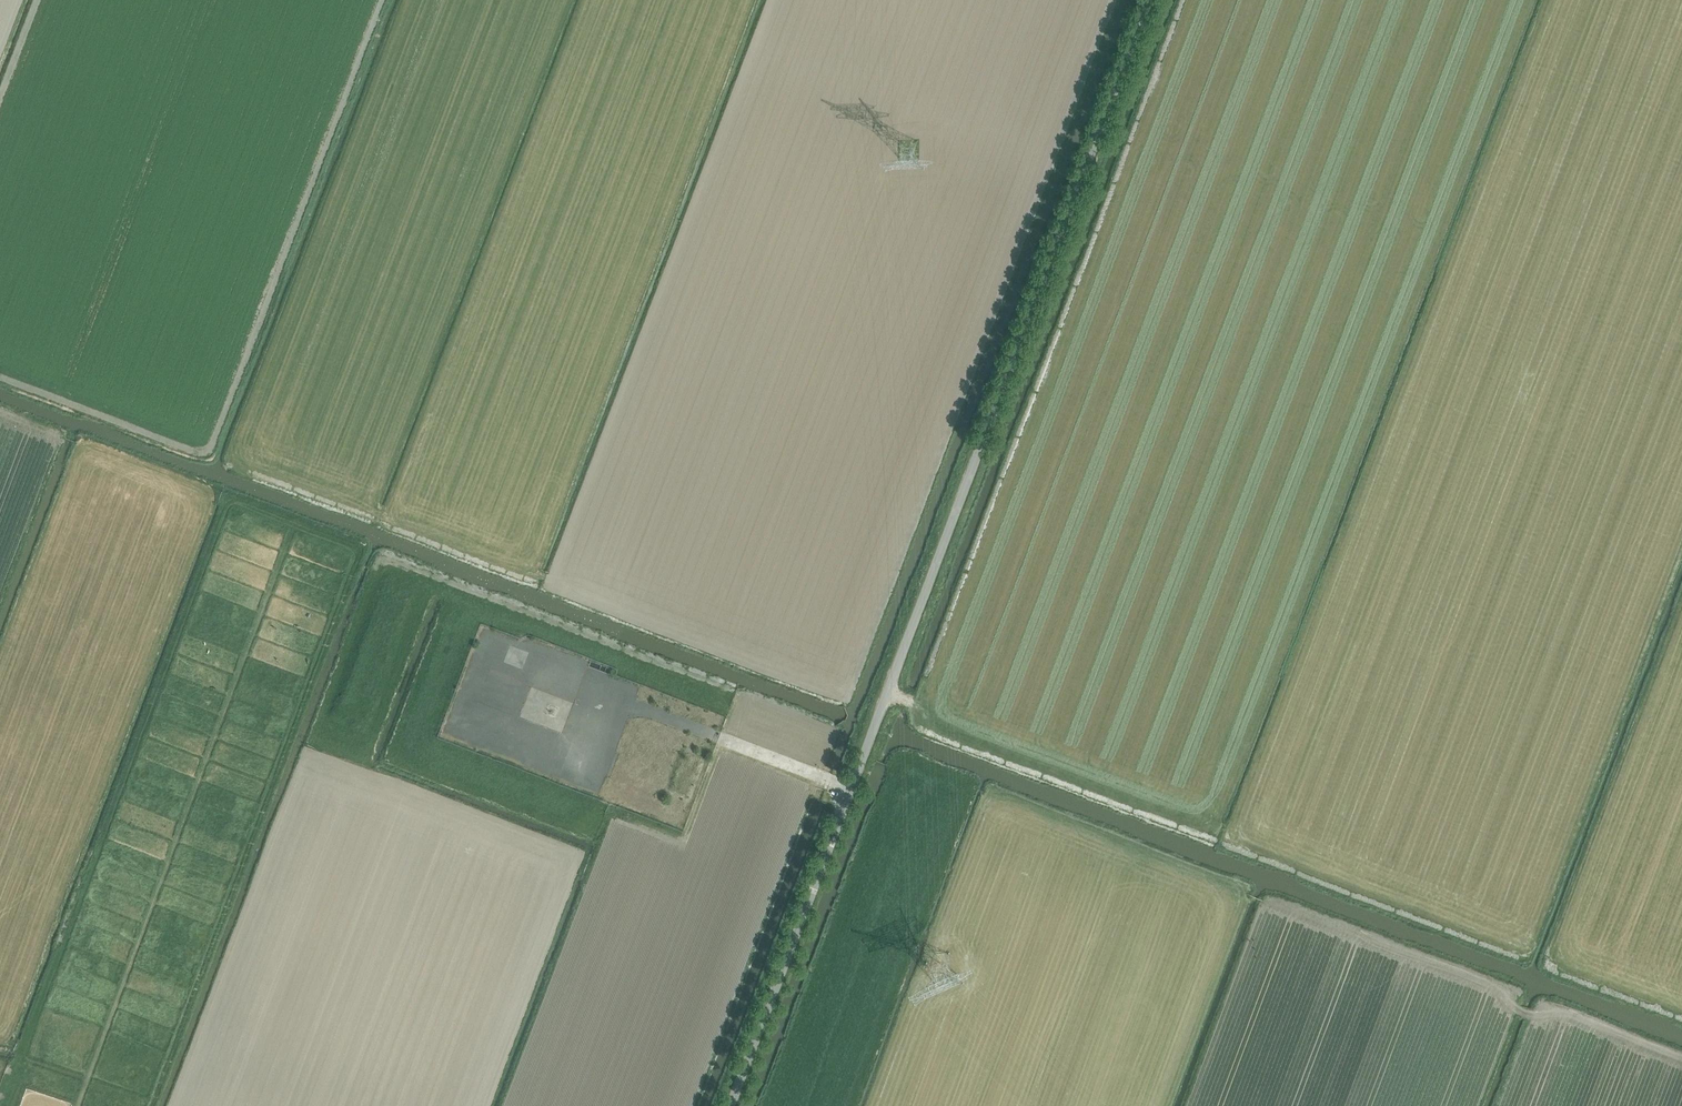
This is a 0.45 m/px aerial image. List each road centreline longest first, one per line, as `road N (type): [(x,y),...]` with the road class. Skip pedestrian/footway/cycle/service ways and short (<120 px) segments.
road 1 (unclassified): [(731,1105),(1149,0)]

